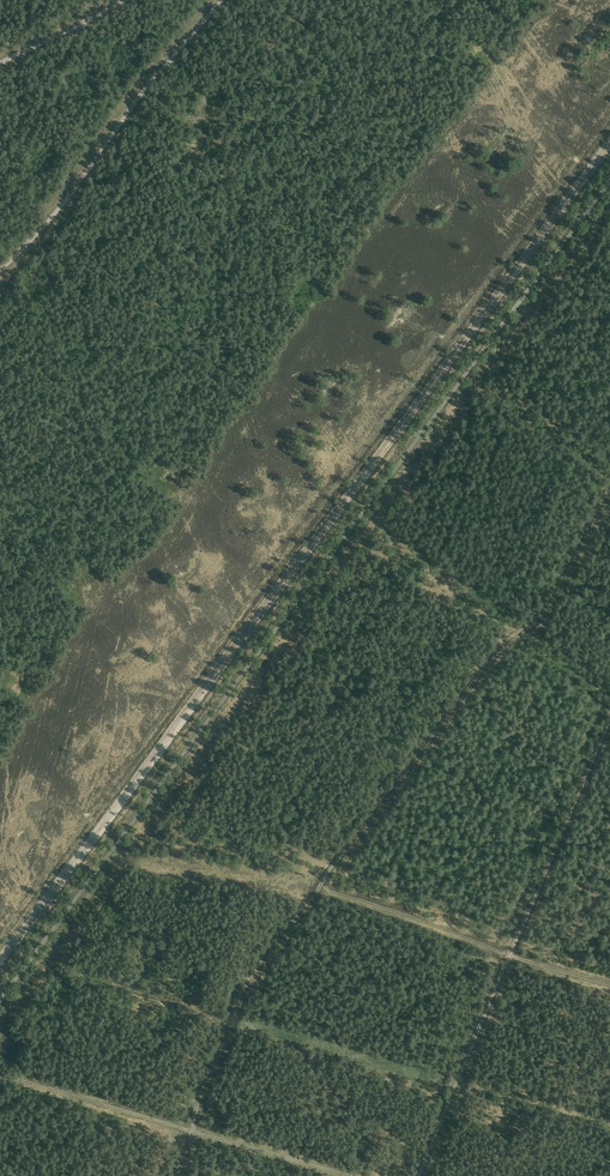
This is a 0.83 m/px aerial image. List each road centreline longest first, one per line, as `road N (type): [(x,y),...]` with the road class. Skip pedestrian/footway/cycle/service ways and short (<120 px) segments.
road 1 (track): [(0,957),(609,142)]

